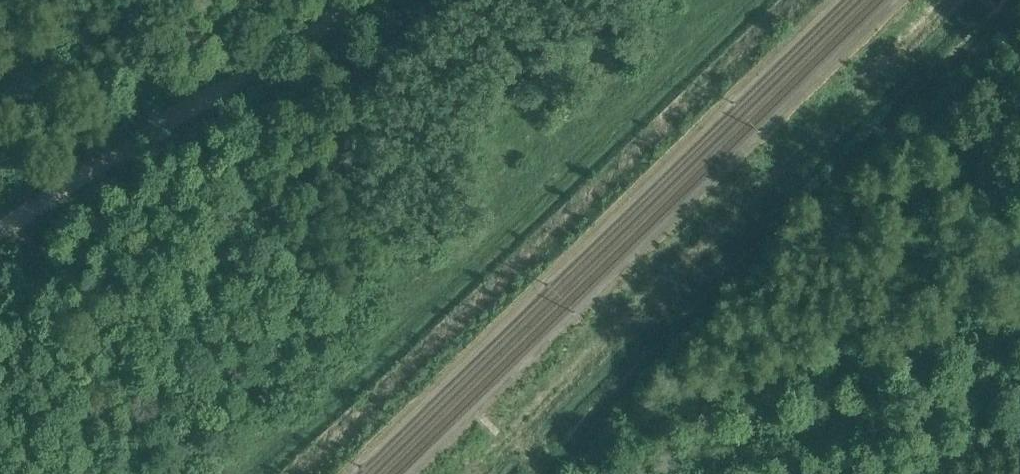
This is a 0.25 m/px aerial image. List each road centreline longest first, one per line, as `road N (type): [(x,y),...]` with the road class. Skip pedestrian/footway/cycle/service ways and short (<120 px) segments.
road 1 (track): [(288,473),(787,0)]
road 2 (track): [(241,473),(734,0)]
road 3 (track): [(475,473),(954,0)]
road 4 (track): [(1009,0),(598,406),(552,473)]

